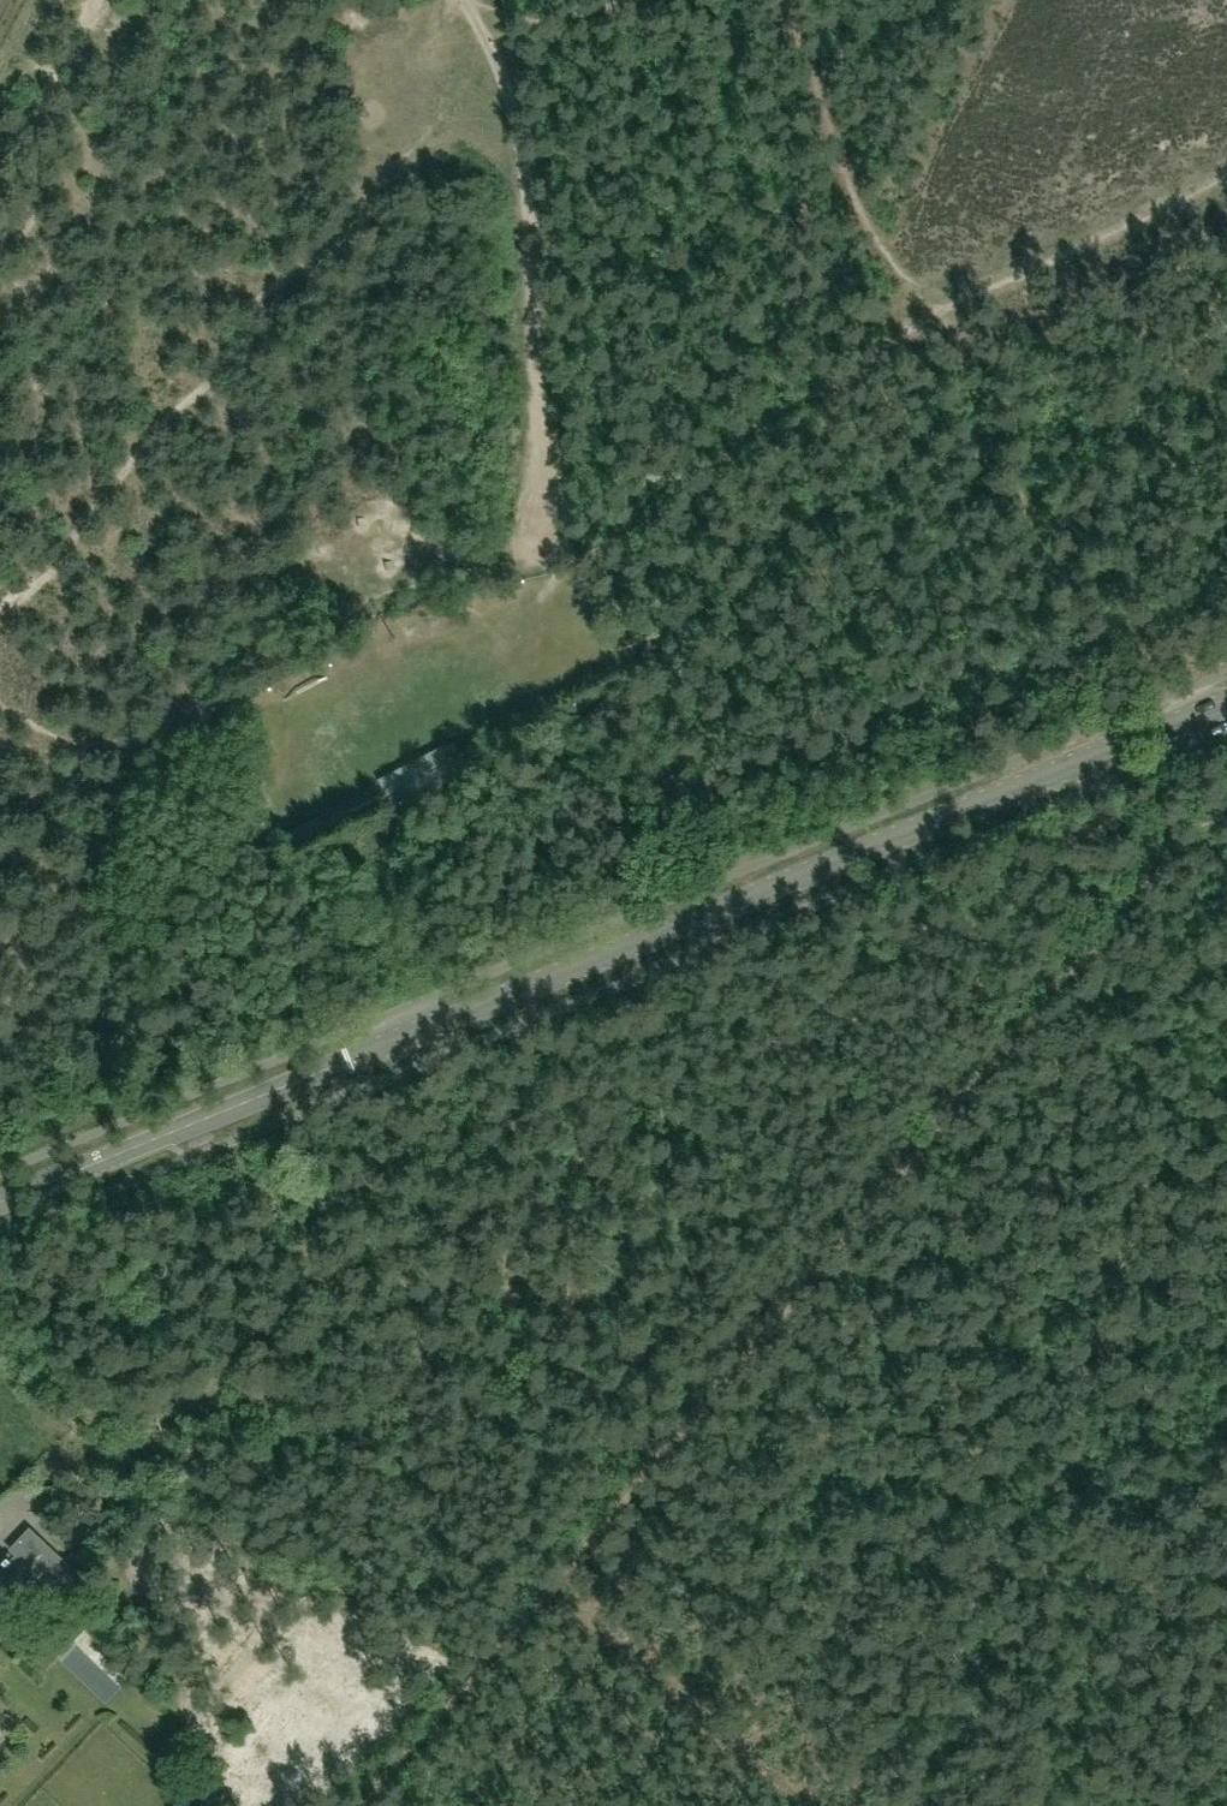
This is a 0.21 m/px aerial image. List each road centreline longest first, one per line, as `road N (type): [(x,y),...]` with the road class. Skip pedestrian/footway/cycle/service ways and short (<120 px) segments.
road 1 (tertiary): [(0,1201),(1226,702)]
road 2 (track): [(361,1805),(558,1586),(1130,908),(1226,806)]
road 3 (track): [(1226,176),(966,302),(890,263),(859,220),(785,0)]
road 4 (track): [(464,0),(498,62),(512,134),(542,510),(536,576)]
road 5 (track): [(631,0),(484,36)]

